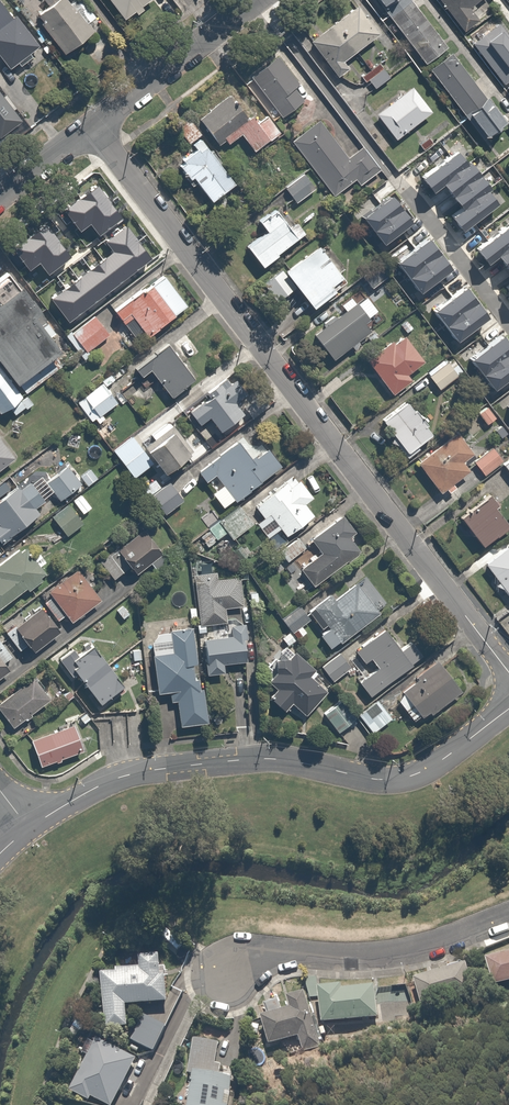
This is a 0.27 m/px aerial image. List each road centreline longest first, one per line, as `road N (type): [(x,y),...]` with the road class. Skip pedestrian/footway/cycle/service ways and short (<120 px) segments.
road 1 (residential): [(508,673),(93,126)]
road 2 (residential): [(30,828),(96,788),(161,770),(272,759),(399,779),(442,759),(508,709)]
road 3 (residential): [(228,978),(254,960),(290,952),(423,950),(508,916)]
road 4 (residential): [(252,0),(93,126)]

